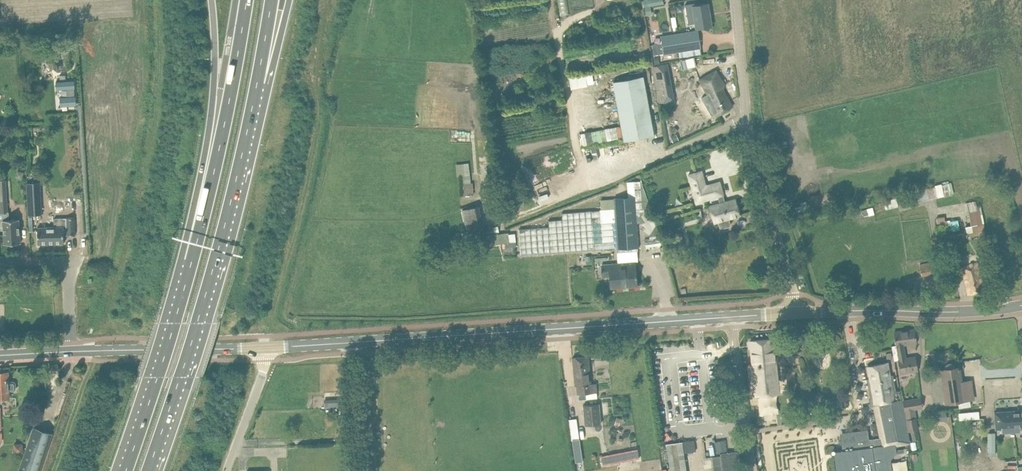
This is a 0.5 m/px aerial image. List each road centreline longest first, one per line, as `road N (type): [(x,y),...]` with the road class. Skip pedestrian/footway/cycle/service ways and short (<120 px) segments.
road 1 (tertiary): [(270,348),(793,313)]
road 2 (trunk): [(147,470),(198,322),(258,84)]
road 3 (unclassified): [(793,313),(746,119),(735,0)]
road 4 (trunk): [(246,0),(185,286)]
road 5 (trunk): [(212,0),(213,110),(185,286)]
road 6 (tertiary): [(793,313),(1016,306)]
road 7 (tertiary): [(73,352),(270,348)]
road 8 (trunk): [(185,286),(125,470)]
road 9 (residential): [(73,352),(62,265),(0,263)]
road 10 (unclassified): [(227,470),(270,348)]

